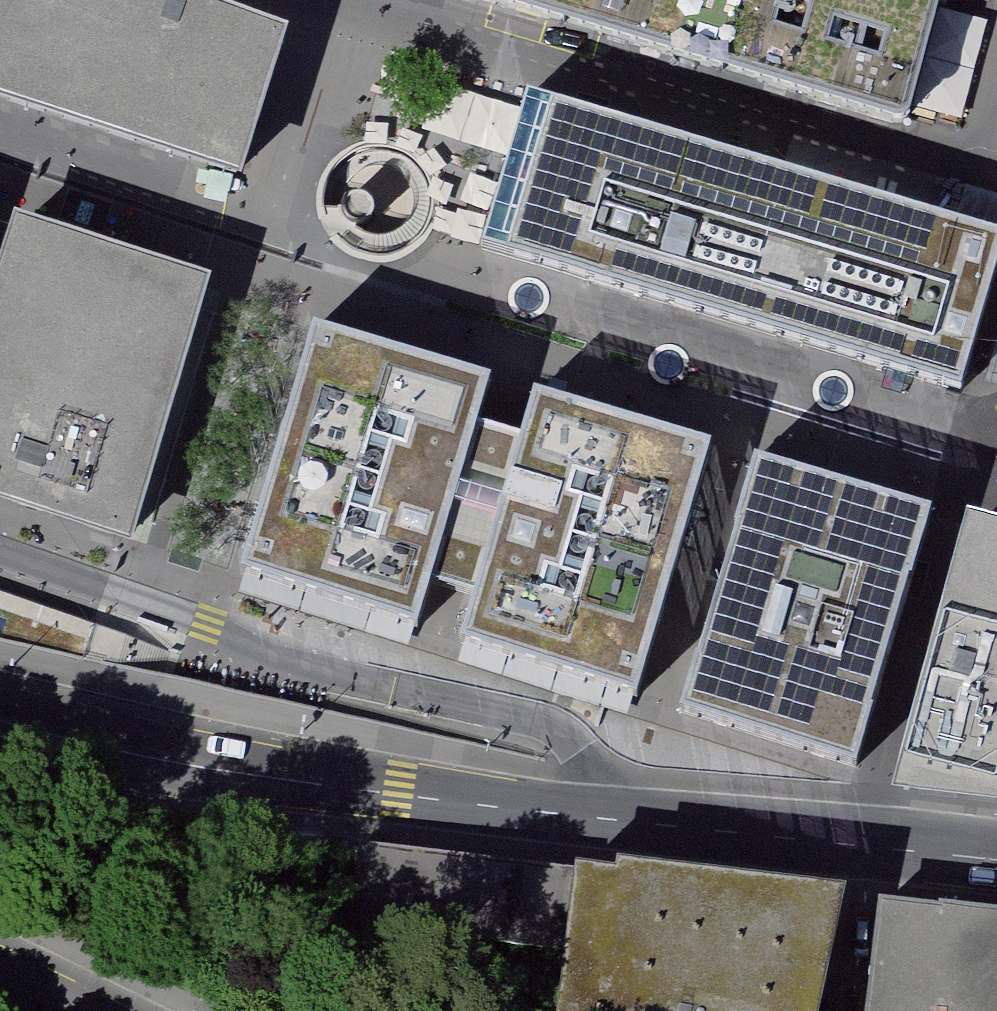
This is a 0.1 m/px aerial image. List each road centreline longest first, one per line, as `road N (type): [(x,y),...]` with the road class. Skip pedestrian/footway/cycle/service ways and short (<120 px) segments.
road 1 (tertiary): [(0,716),(172,758),(463,809),(996,861)]
road 2 (residential): [(395,691),(275,658),(207,626),(0,554)]

